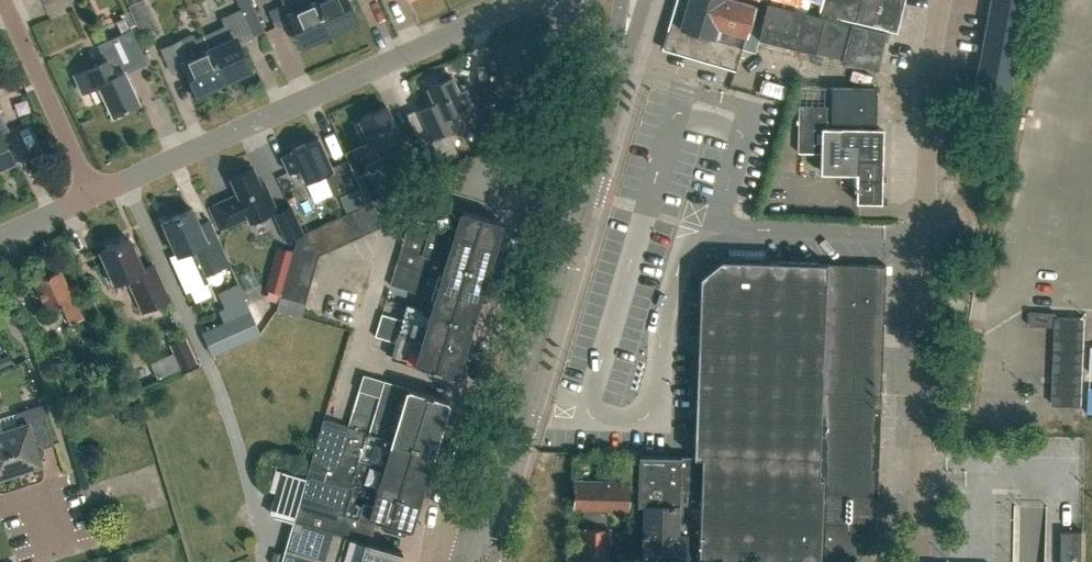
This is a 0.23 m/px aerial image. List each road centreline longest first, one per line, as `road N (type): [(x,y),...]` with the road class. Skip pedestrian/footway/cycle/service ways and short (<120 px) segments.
road 1 (residential): [(594,9),(427,561)]
road 2 (residential): [(920,561),(931,89),(943,0)]
road 3 (secondary): [(469,561),(619,56)]
road 4 (residential): [(91,193),(530,0)]
road 5 (residential): [(91,193),(2,0)]

